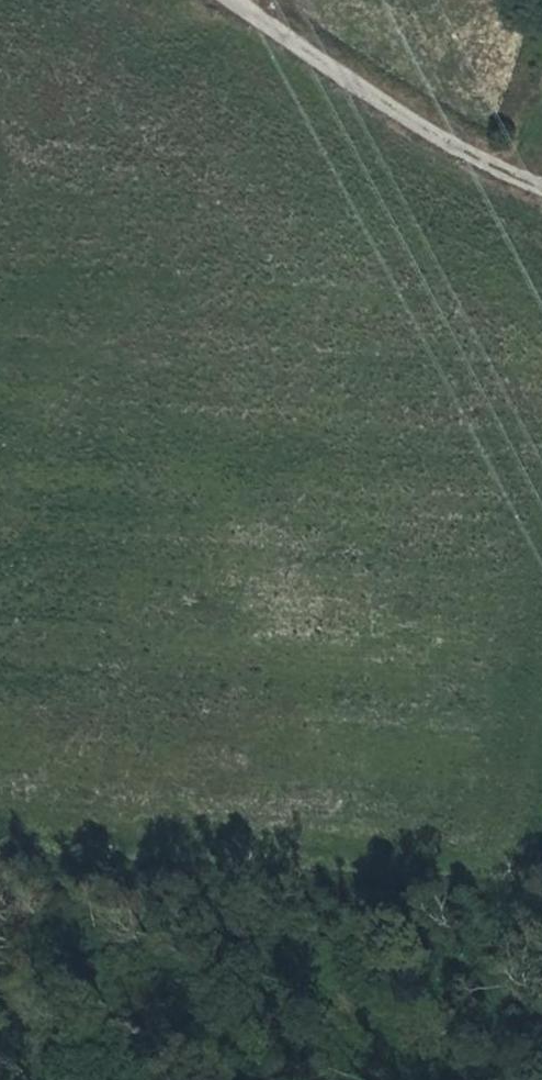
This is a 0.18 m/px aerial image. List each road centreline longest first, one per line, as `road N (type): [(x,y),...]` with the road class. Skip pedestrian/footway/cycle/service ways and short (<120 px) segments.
road 1 (unclassified): [(229,0),(490,169),(541,189)]

